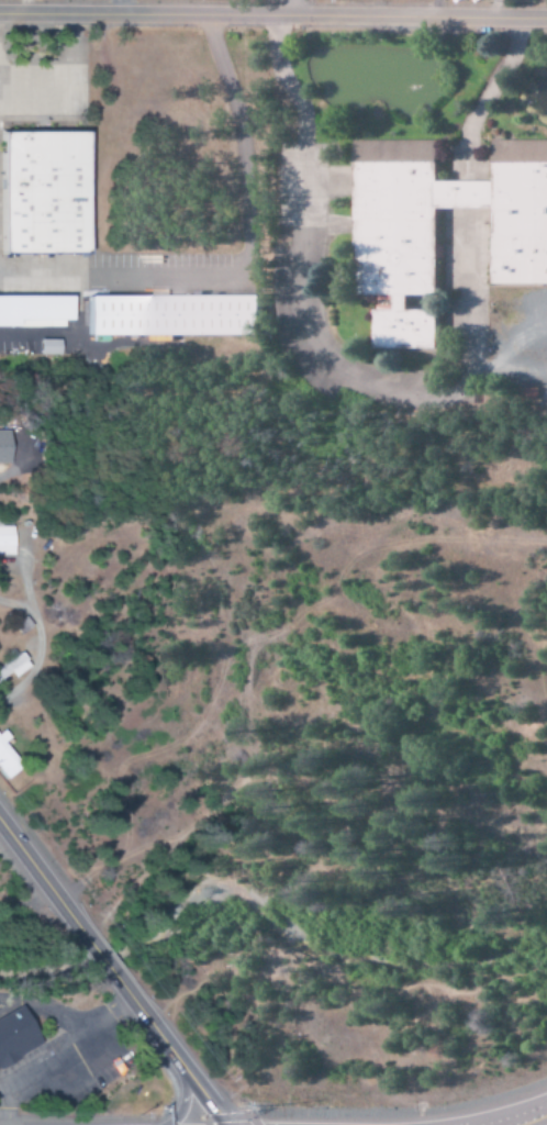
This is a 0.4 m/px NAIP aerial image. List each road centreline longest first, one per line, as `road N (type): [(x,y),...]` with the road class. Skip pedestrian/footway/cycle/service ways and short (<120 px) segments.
road 1 (residential): [(0,14),(546,18)]
road 2 (tertiary): [(0,825),(224,1124)]

